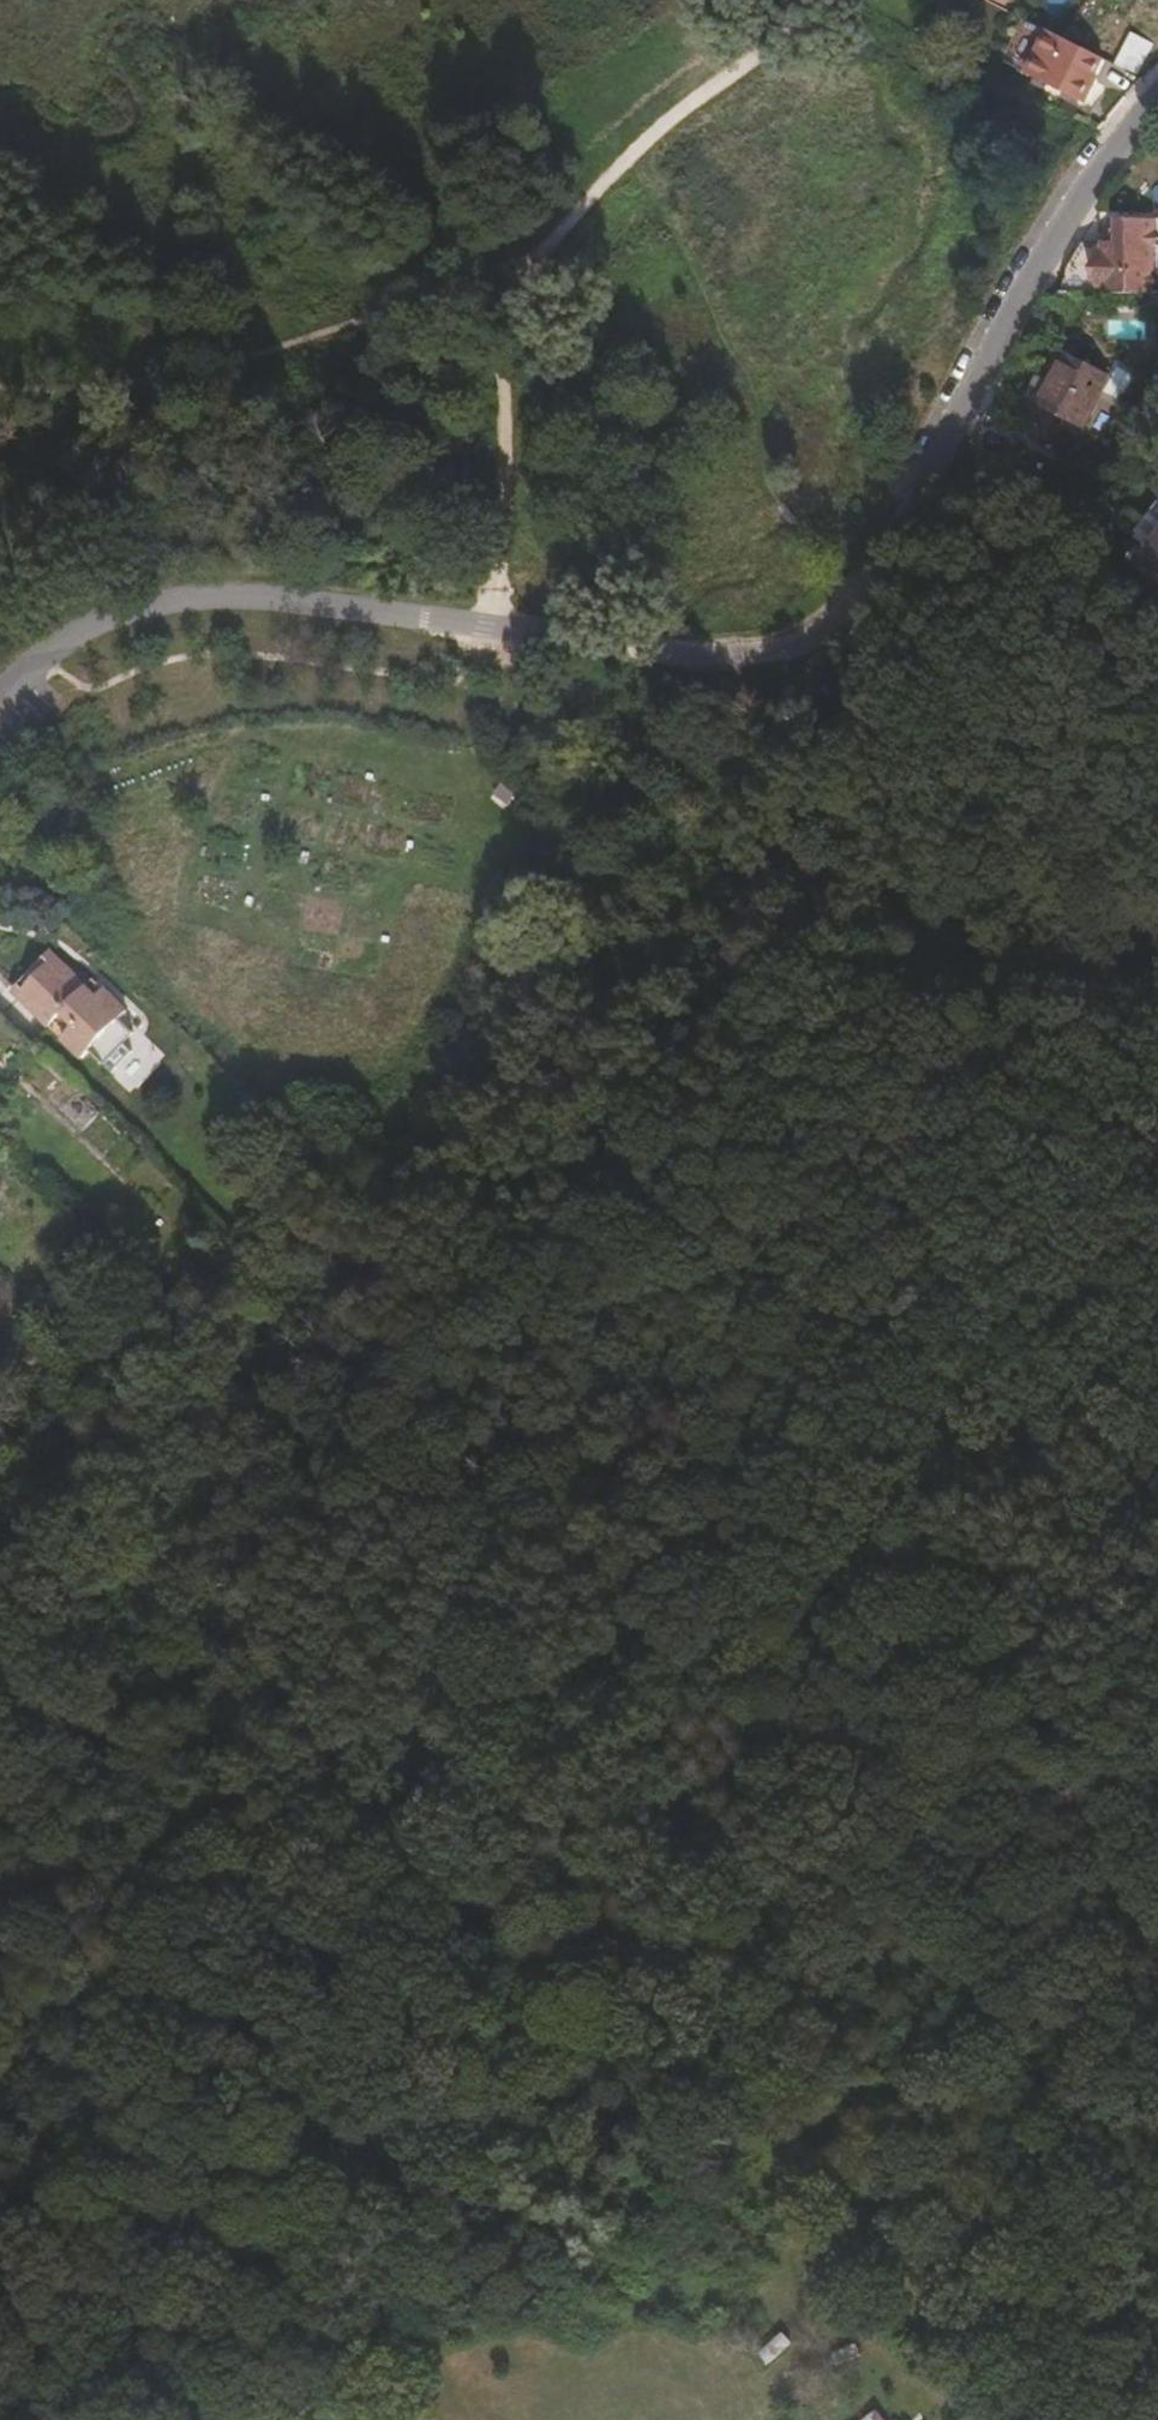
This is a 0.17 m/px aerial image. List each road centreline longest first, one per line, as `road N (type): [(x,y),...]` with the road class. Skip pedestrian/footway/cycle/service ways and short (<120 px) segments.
road 1 (residential): [(951,442),(863,590),(818,635),(763,656),(616,648),(245,595),(165,600),(63,638),(0,701)]
road 2 (residential): [(951,442),(1075,211),(1157,101)]

